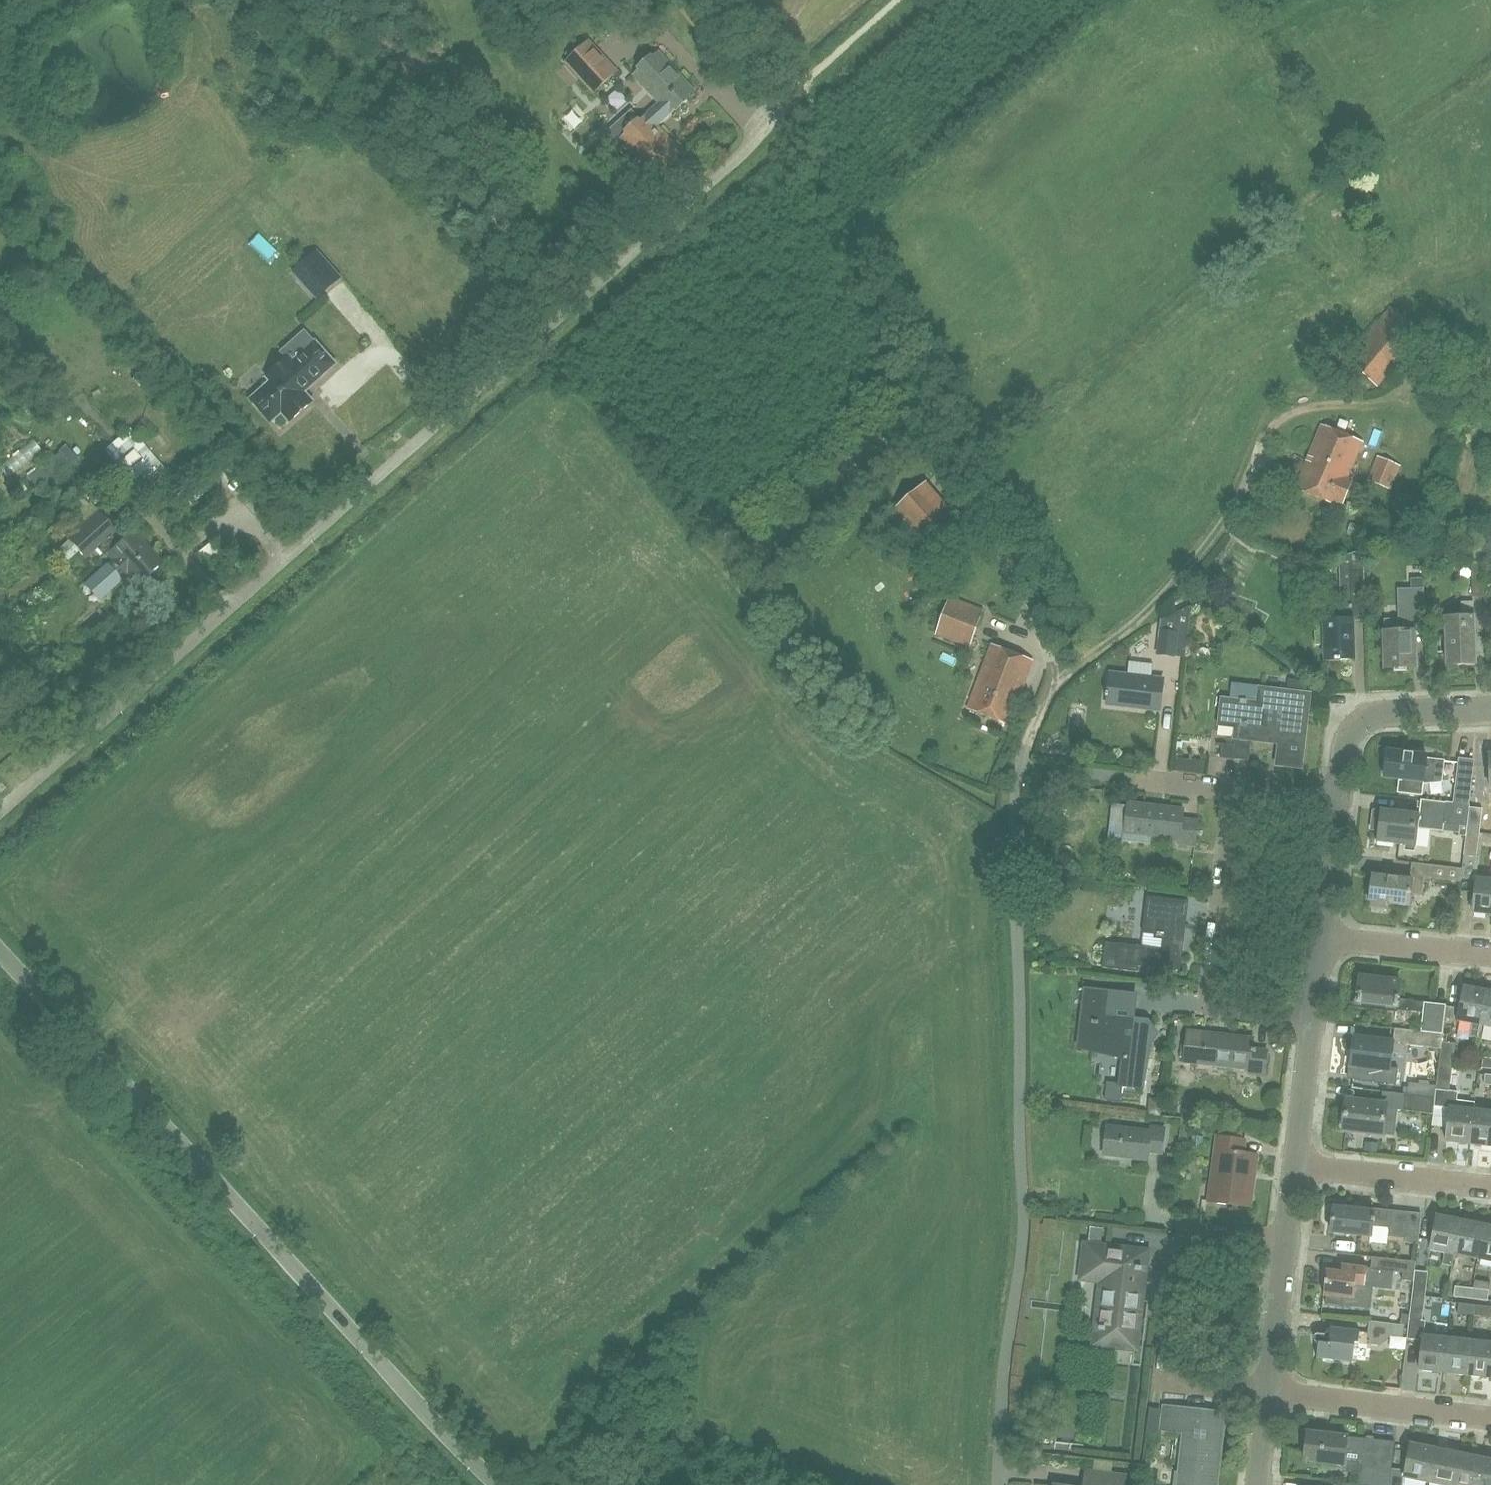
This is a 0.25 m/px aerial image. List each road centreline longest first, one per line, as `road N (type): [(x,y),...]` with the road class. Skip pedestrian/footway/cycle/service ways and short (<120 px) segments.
road 1 (track): [(0,812),(336,505),(695,198),(784,101)]
road 2 (unclassified): [(504,1484),(0,946)]
road 3 (residential): [(1000,1484),(1023,1200),(1013,848),(1019,767)]
road 4 (residential): [(1270,1396),(1174,1379),(1181,1250),(1189,1237),(1205,1233),(1288,1242)]
road 5 (track): [(1029,732),(1076,663),(1155,605),(1245,501)]
road 6 (residential): [(1312,1020),(1227,1009),(1211,987),(1232,790)]
road 7 (residential): [(1490,1421),(1270,1396)]
road 8 (residential): [(1338,803),(1343,751),(1356,726),(1383,713),(1490,710)]
road 9 (residential): [(1232,790),(1019,767)]
road 10 (residential): [(1490,1190),(1296,1167)]
road 11 (residential): [(1490,955),(1325,937)]
road 12 (residential): [(1270,1396),(1288,1242)]
road 13 (residential): [(1296,1167),(1312,1020)]
road 14 (residential): [(1325,937),(1338,803)]

